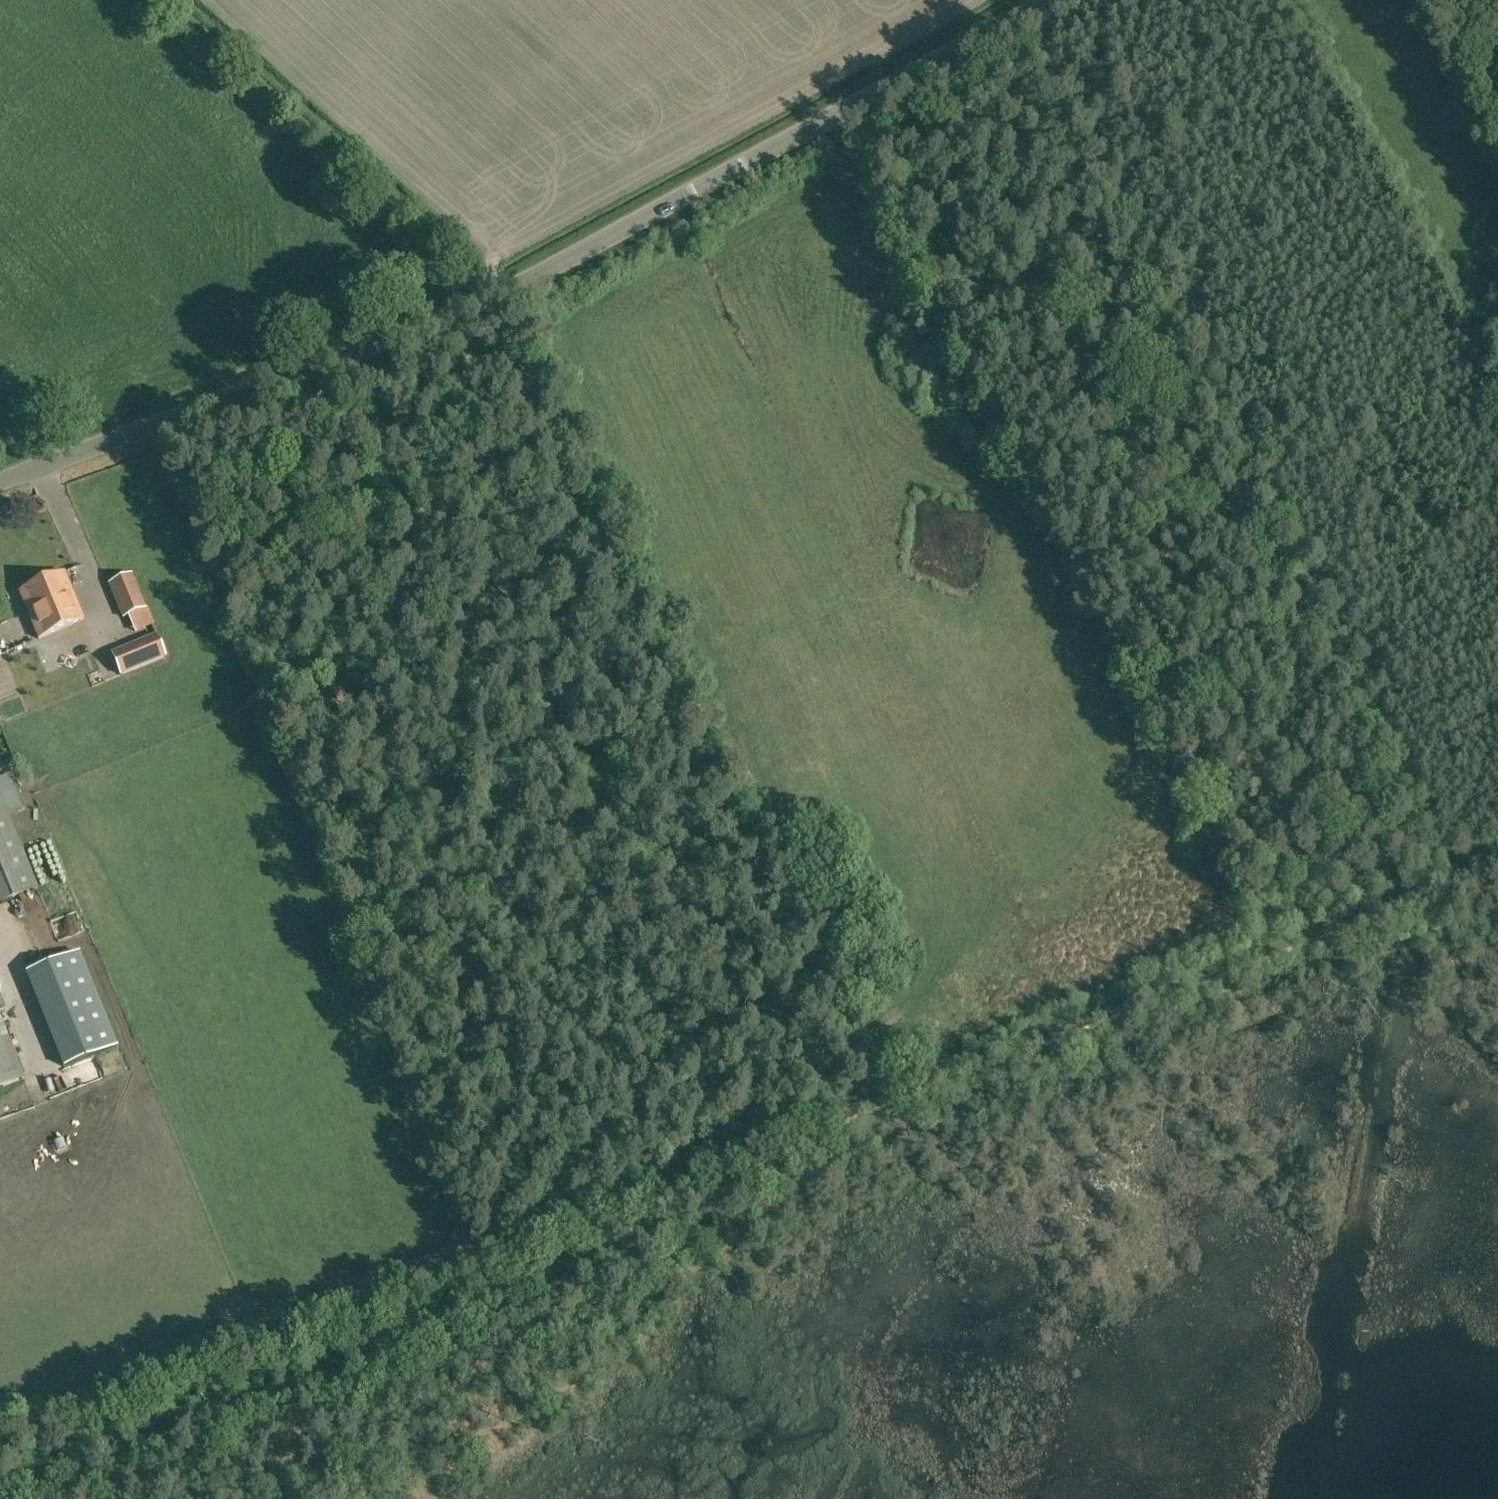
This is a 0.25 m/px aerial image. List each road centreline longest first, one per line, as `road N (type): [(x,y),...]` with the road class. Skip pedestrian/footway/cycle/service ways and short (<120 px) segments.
road 1 (track): [(0,1438),(1497,858)]
road 2 (unclassified): [(0,484),(396,340),(535,279),(1050,0)]

